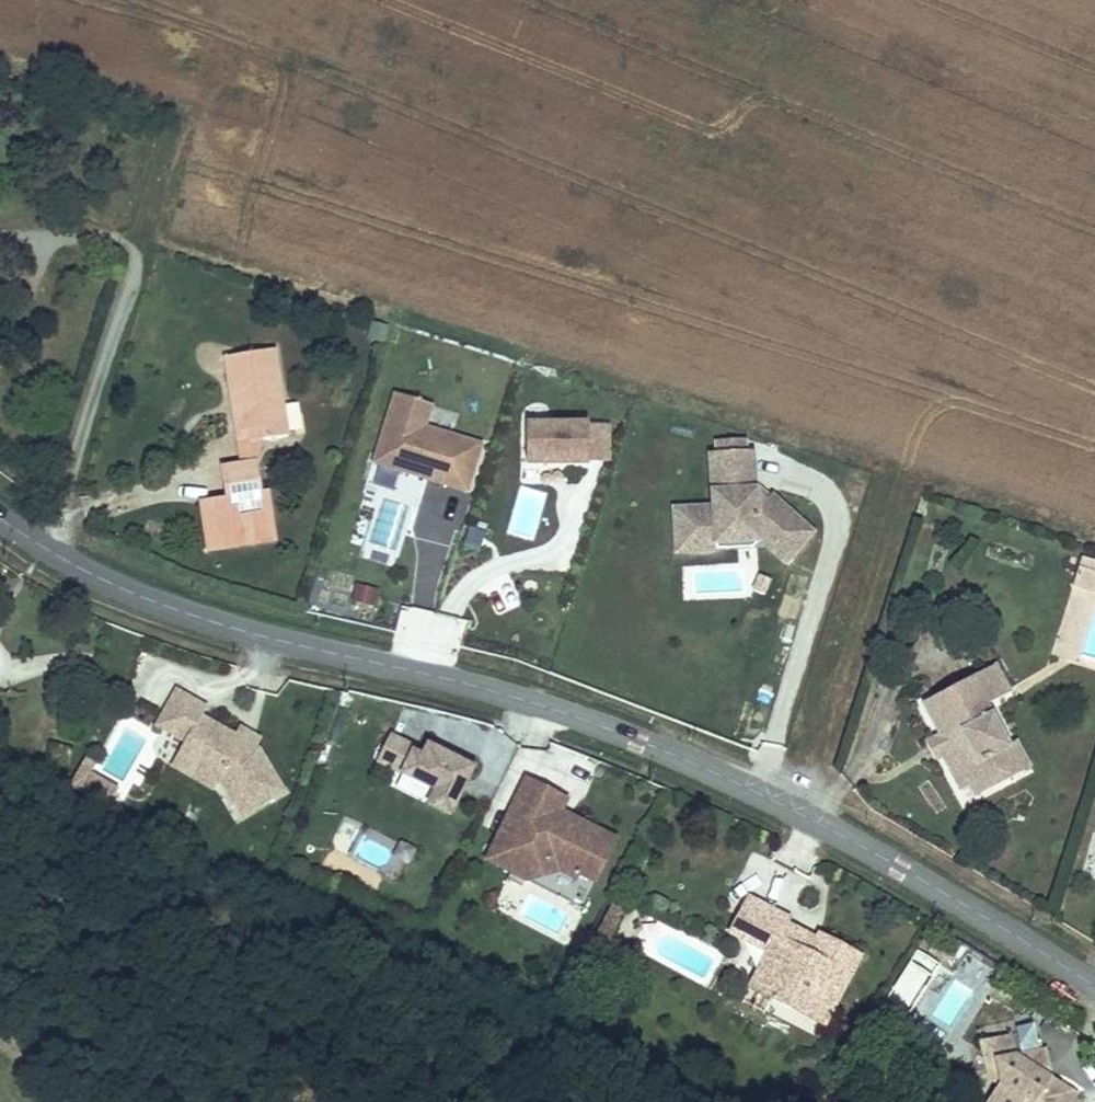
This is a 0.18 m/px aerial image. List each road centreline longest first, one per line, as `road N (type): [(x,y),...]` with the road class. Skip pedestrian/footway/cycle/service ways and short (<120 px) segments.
road 1 (tertiary): [(1094,987),(811,818),(639,740),(193,613),(78,571),(0,519)]

